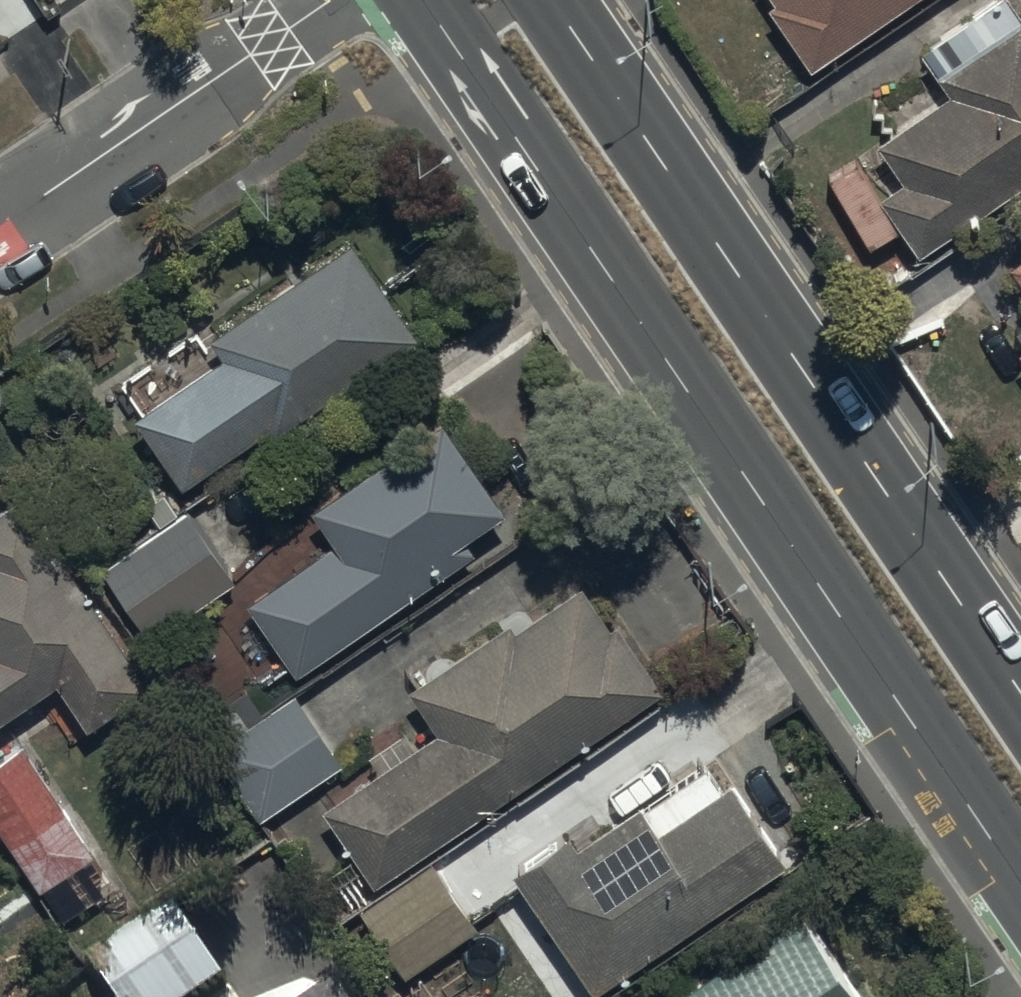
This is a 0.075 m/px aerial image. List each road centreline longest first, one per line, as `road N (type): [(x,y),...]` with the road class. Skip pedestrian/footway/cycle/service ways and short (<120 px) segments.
road 1 (primary): [(1020,885),(423,0)]
road 2 (primary): [(551,0),(1020,689)]
road 3 (residential): [(0,225),(330,0)]

